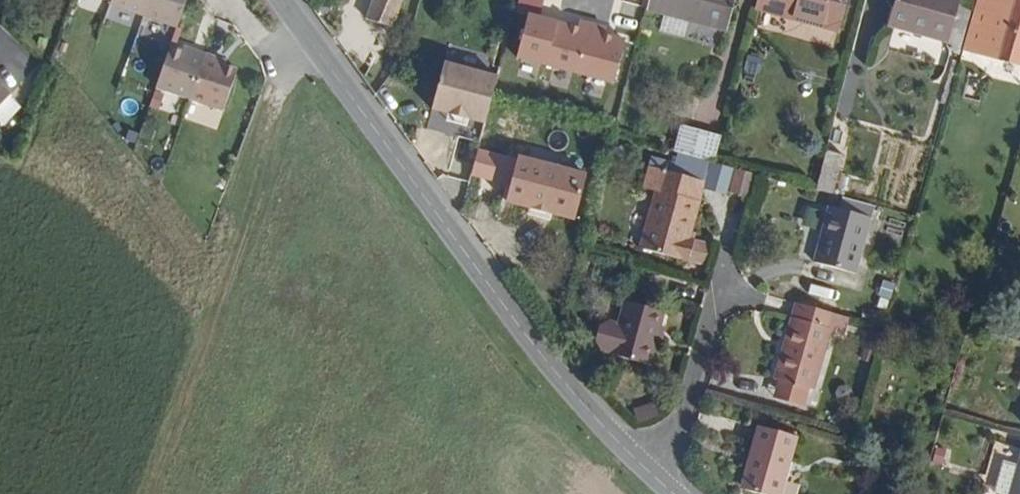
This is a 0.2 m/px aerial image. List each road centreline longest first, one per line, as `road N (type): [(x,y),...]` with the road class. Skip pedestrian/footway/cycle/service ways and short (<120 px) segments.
road 1 (residential): [(656,477),(539,359),(278,0)]
road 2 (residential): [(727,295),(656,477)]

